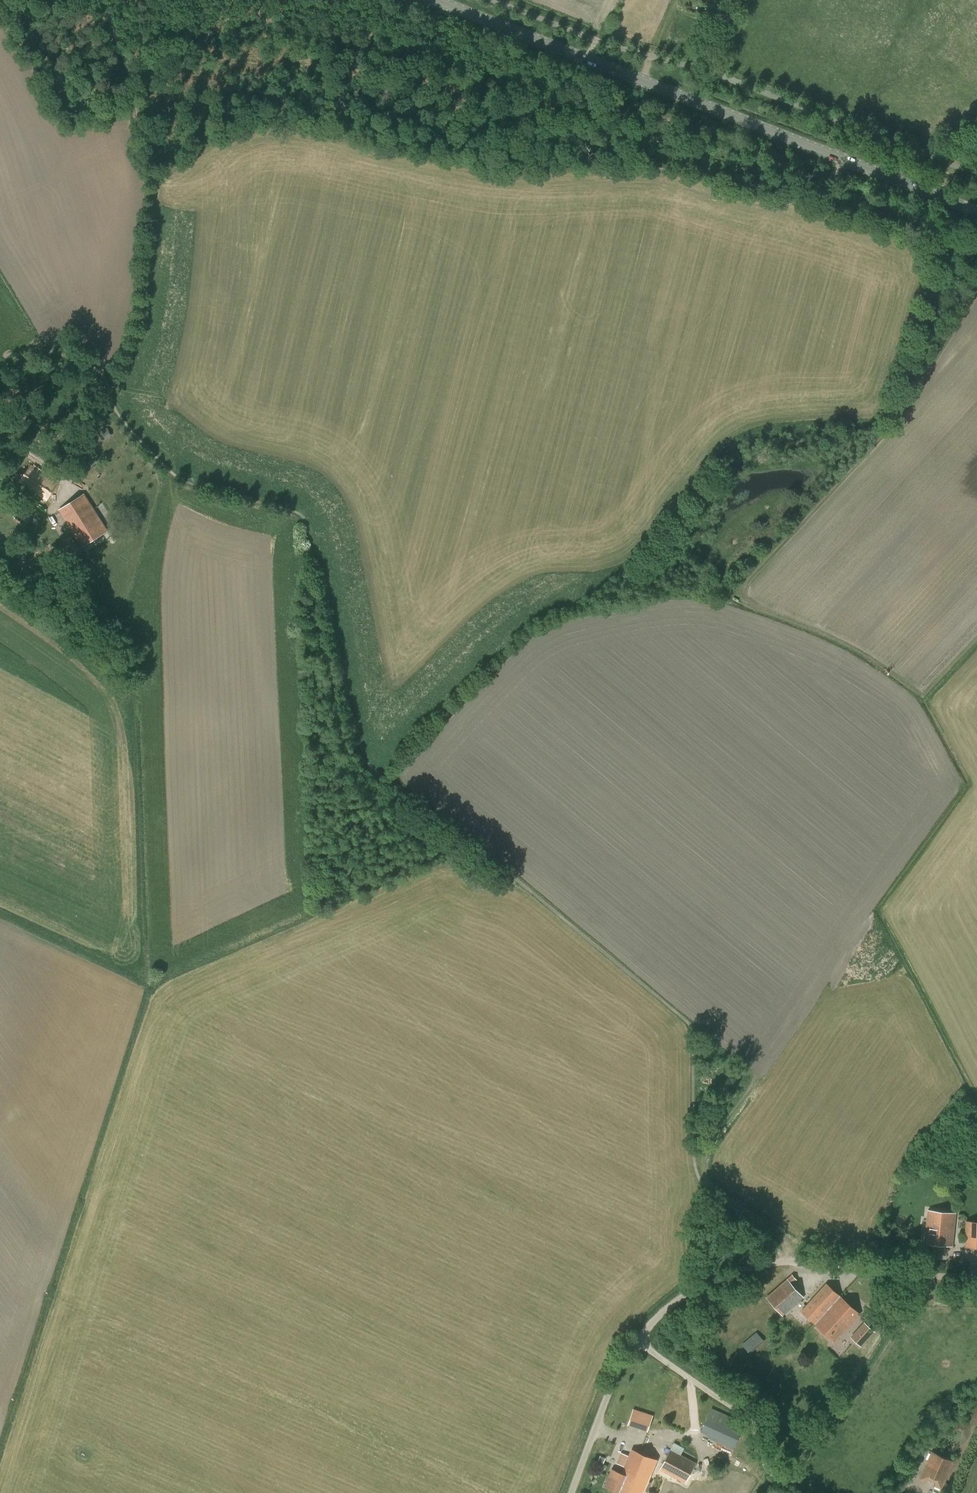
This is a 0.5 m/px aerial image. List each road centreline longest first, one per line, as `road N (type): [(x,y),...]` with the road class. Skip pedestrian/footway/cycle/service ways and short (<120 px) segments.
road 1 (secondary): [(438,0),(976,212)]
road 2 (unclassified): [(570,1492),(625,1360),(692,1290),(740,1269),(800,1260),(976,1277)]

